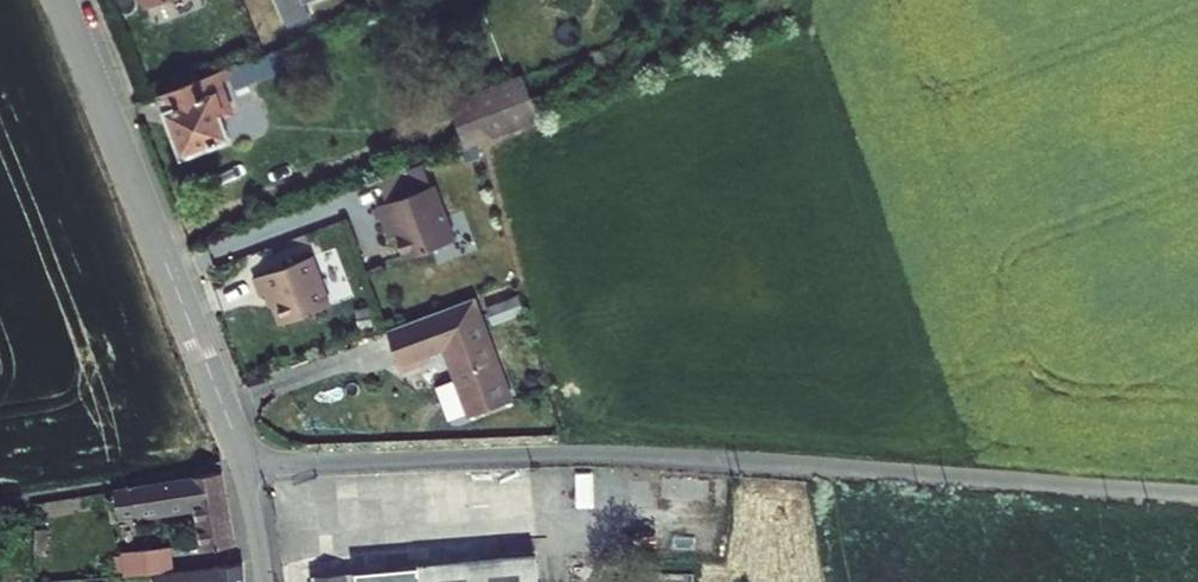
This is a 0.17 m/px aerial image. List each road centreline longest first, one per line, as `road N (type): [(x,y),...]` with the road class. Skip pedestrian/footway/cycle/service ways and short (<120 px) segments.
road 1 (residential): [(241,462),(602,455),(1197,493)]
road 2 (residential): [(241,462),(58,0)]
road 3 (residential): [(263,581),(241,462)]

